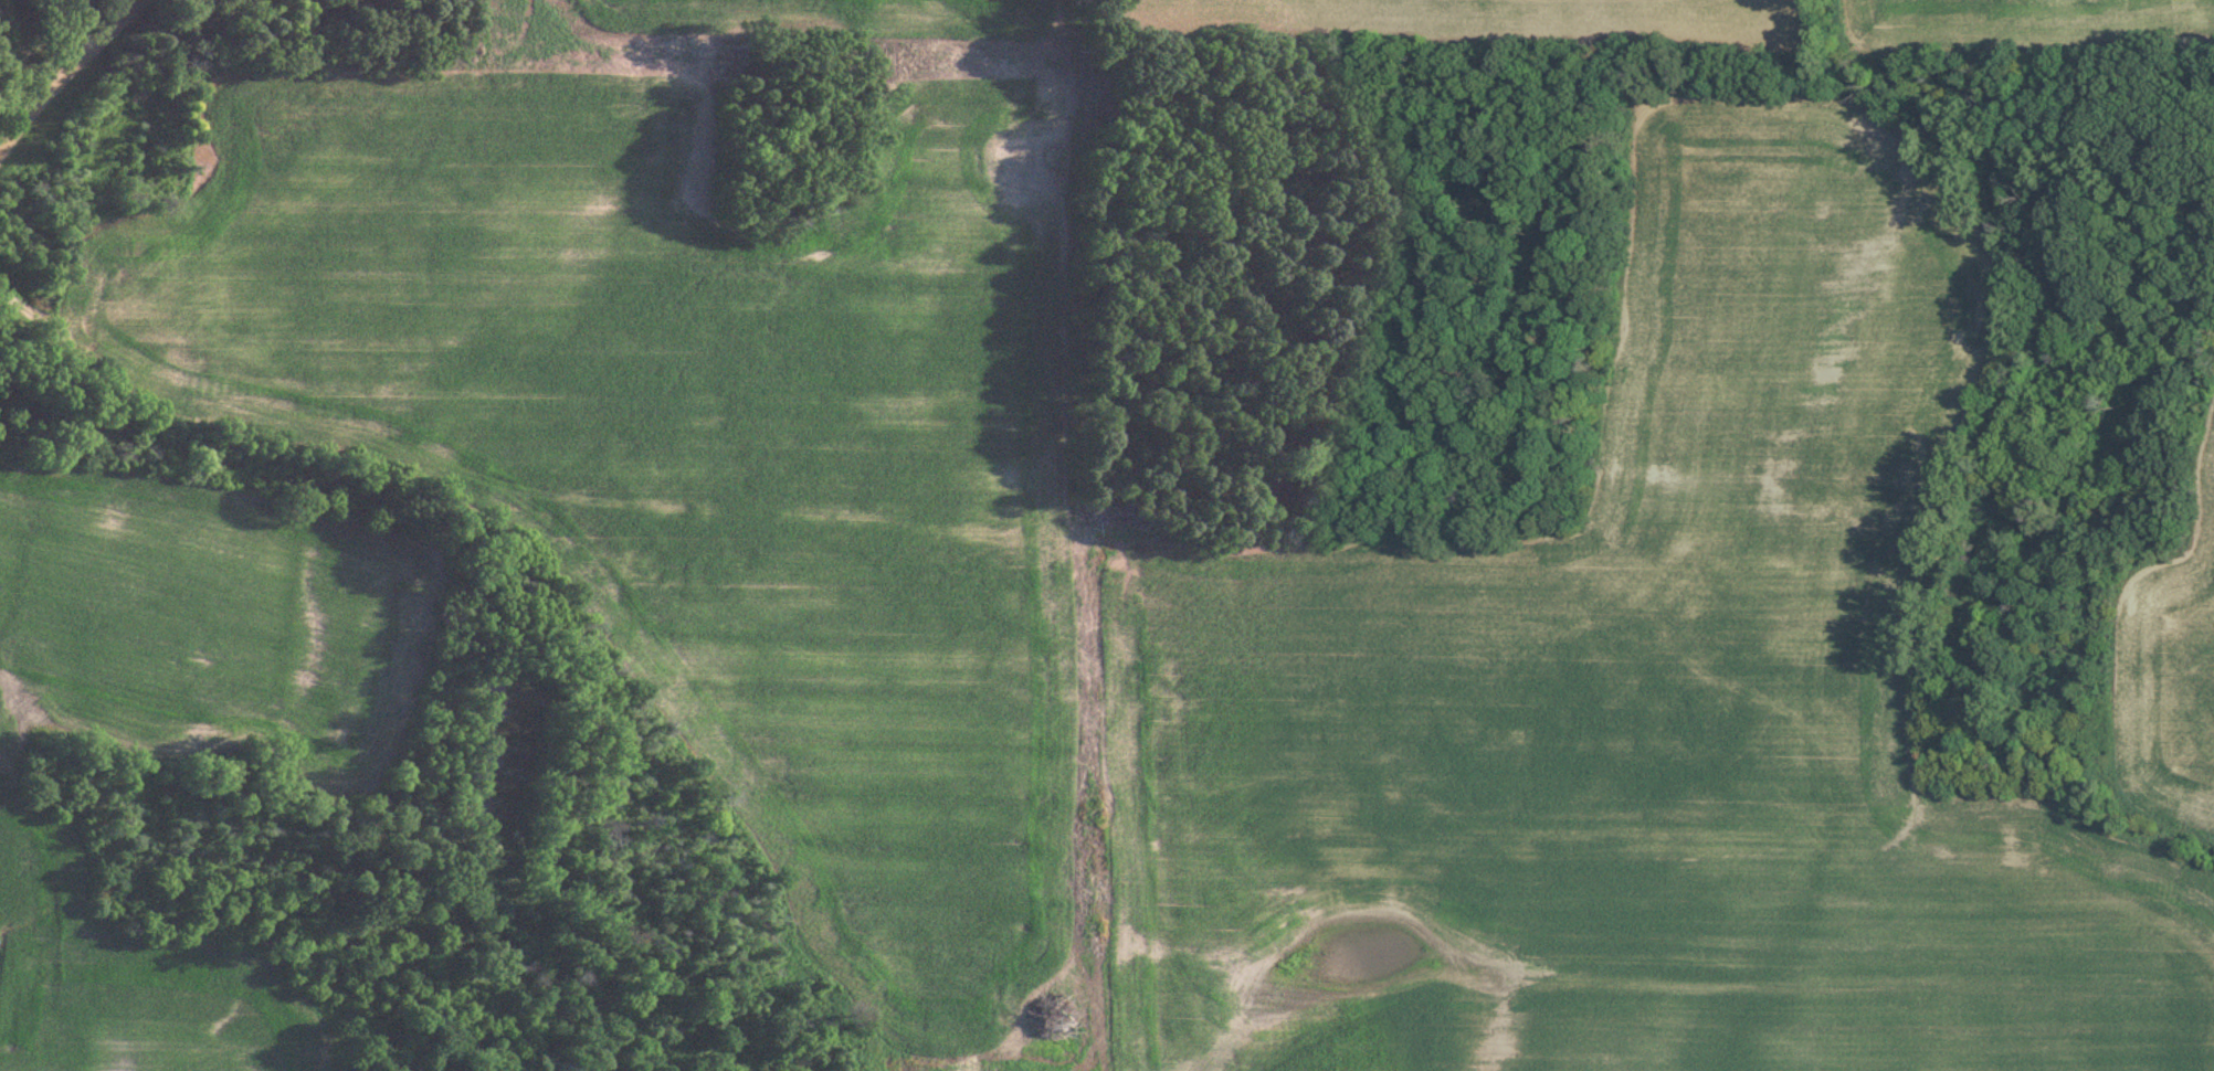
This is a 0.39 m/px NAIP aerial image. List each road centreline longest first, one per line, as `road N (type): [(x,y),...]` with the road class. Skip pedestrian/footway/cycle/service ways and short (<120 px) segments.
road 1 (residential): [(141,0),(41,87),(0,136)]

